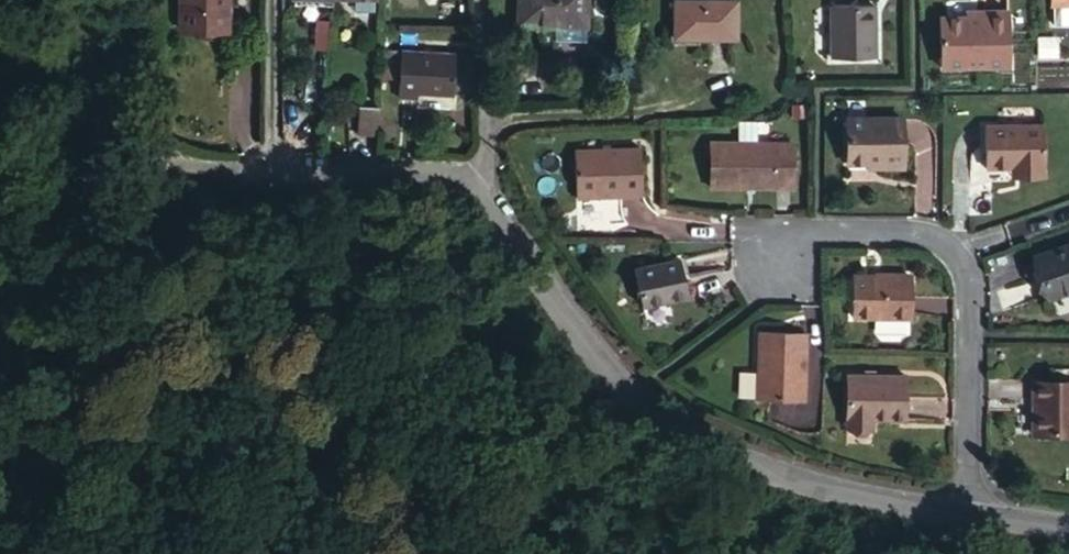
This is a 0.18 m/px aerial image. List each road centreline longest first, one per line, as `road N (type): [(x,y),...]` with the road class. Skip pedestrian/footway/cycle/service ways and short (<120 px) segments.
road 1 (residential): [(961,514),(836,492),(745,463),(682,419),(480,186)]
road 2 (residential): [(961,514),(960,275),(941,244),(904,231),(813,231),(769,265)]
road 3 (residential): [(480,186),(447,164),(266,163)]
road 4 (unclassified): [(479,0),(480,186)]
road 5 (track): [(167,160),(89,0)]
road 6 (unclassified): [(266,163),(266,0)]

